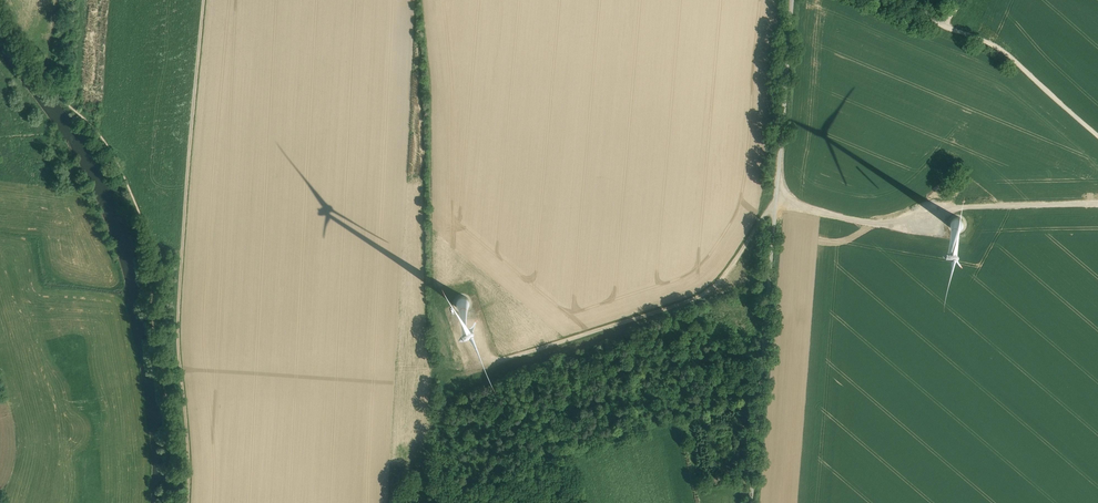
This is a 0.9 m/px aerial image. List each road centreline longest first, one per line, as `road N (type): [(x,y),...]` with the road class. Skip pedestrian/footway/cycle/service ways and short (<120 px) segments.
road 1 (unclassified): [(751,502),(792,0)]
road 2 (track): [(187,502),(178,332),(203,0)]
road 3 (track): [(775,204),(713,289),(484,371),(472,326)]
road 4 (track): [(940,24),(996,49),(1097,135)]
road 5 (track): [(775,204),(943,235)]

